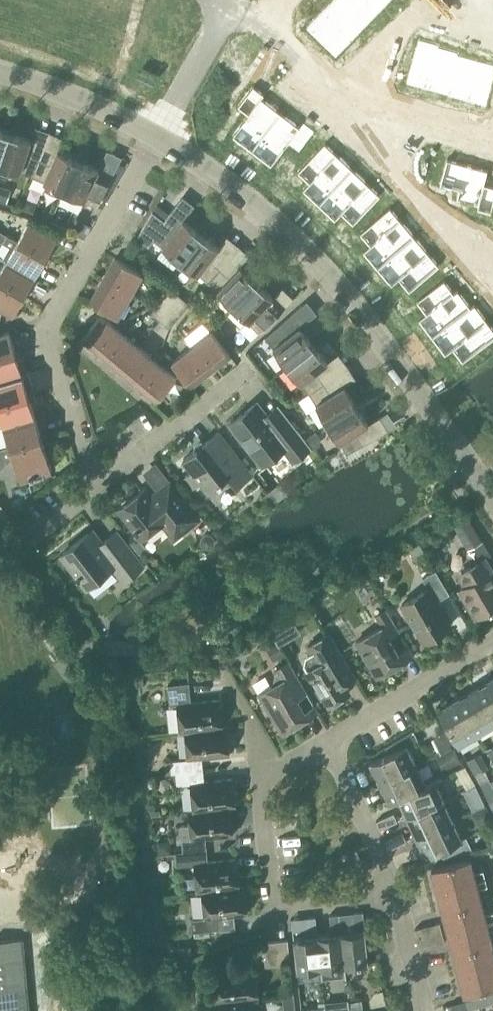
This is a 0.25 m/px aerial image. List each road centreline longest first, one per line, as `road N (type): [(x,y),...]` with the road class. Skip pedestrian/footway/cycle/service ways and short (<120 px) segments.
road 1 (residential): [(492,503),(327,274),(254,203),(157,136)]
road 2 (residential): [(97,487),(47,328),(157,136)]
road 3 (residential): [(392,893),(277,908),(261,778),(328,743)]
road 4 (residential): [(268,27),(351,104),(492,143)]
road 5 (residential): [(328,743),(492,647)]
road 6 (residential): [(97,487),(242,373)]
road 7 (residential): [(157,136),(87,97),(0,70)]
road 8 (residential): [(392,893),(328,743)]
road 9 (residential): [(229,6),(157,136)]
road 10 (residential): [(418,1010),(392,893)]

